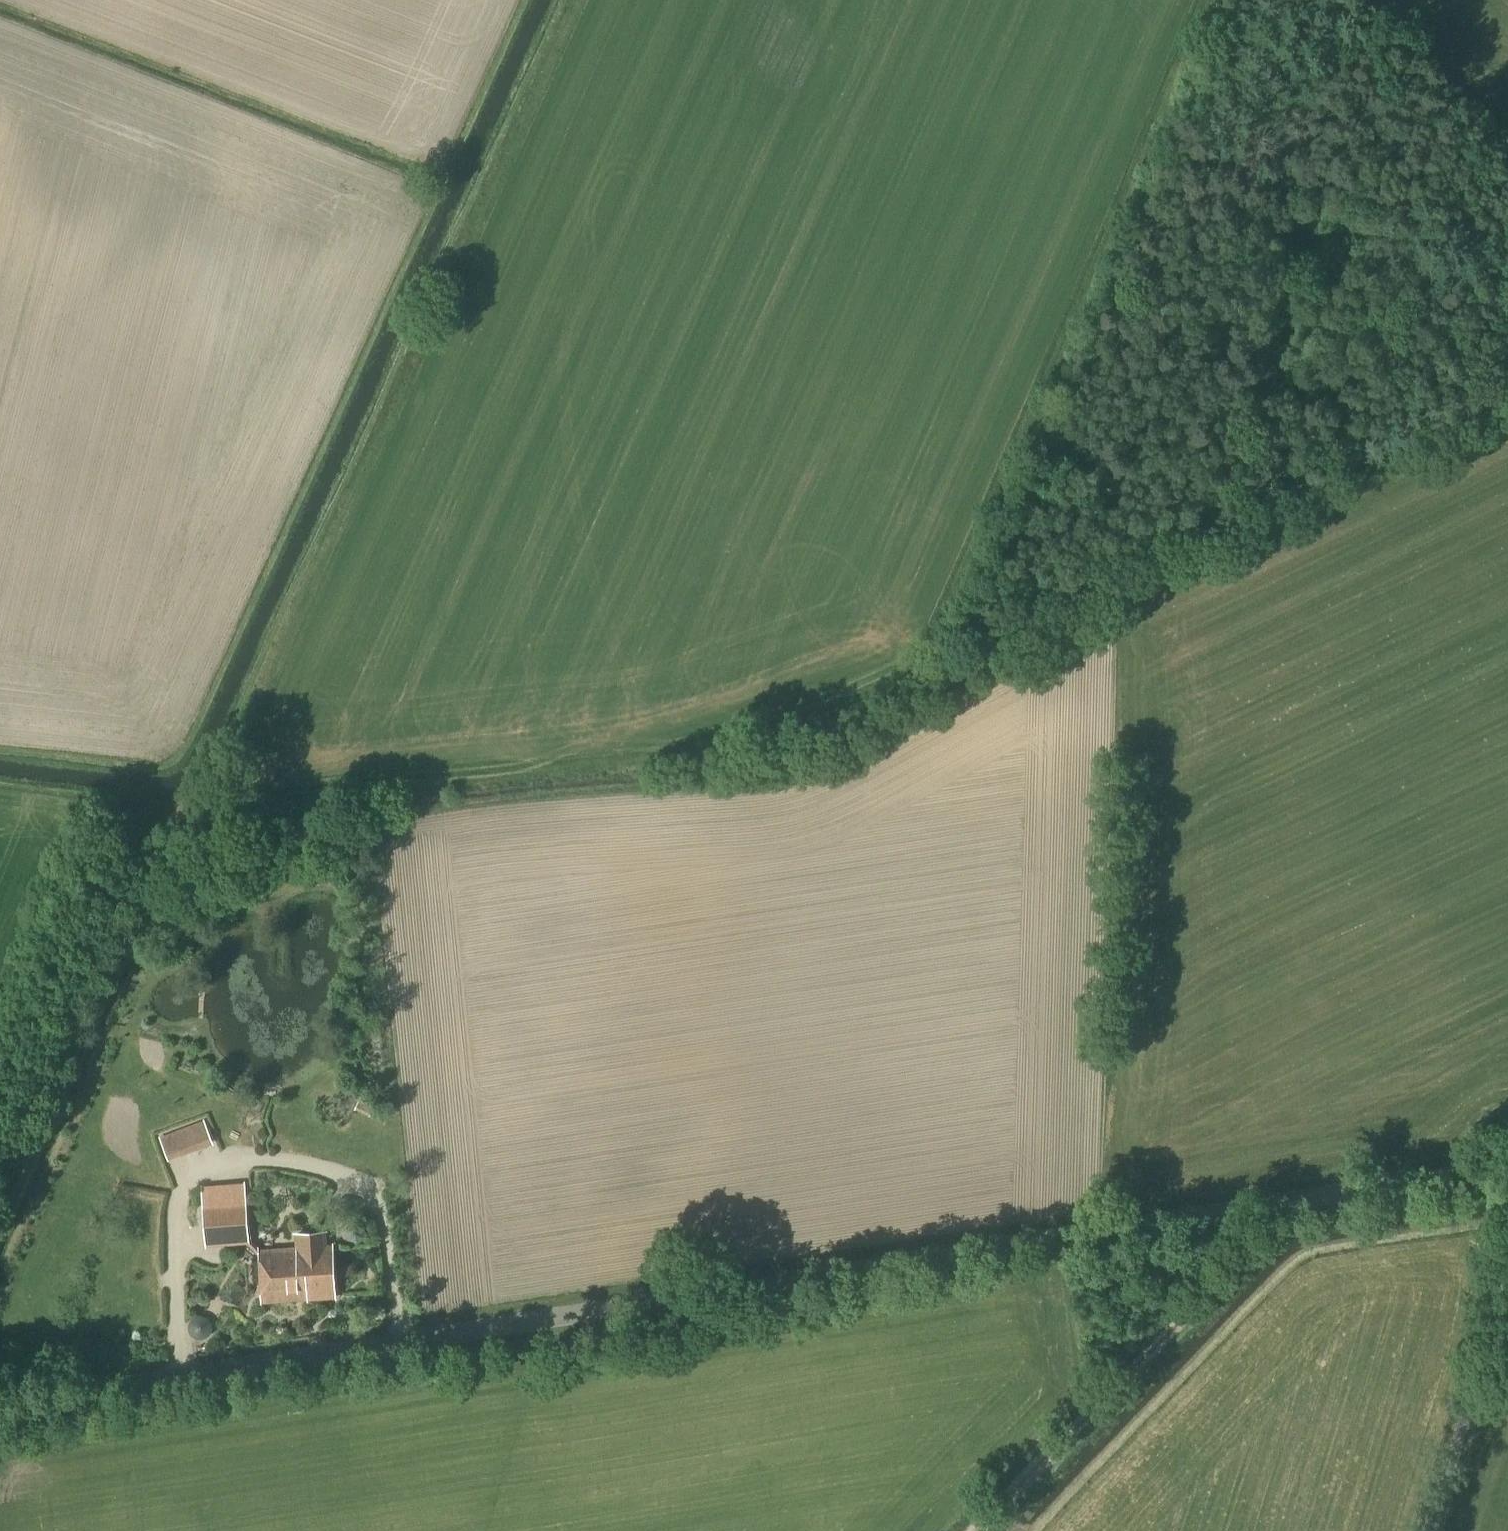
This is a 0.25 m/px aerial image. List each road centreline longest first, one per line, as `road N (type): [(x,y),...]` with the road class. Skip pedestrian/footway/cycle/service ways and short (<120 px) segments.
road 1 (track): [(1507,388),(969,660),(902,658),(737,726),(618,759),(202,805),(0,1237)]
road 2 (unclassified): [(0,1413),(1507,1167)]
road 3 (track): [(1292,1207),(973,1530)]

